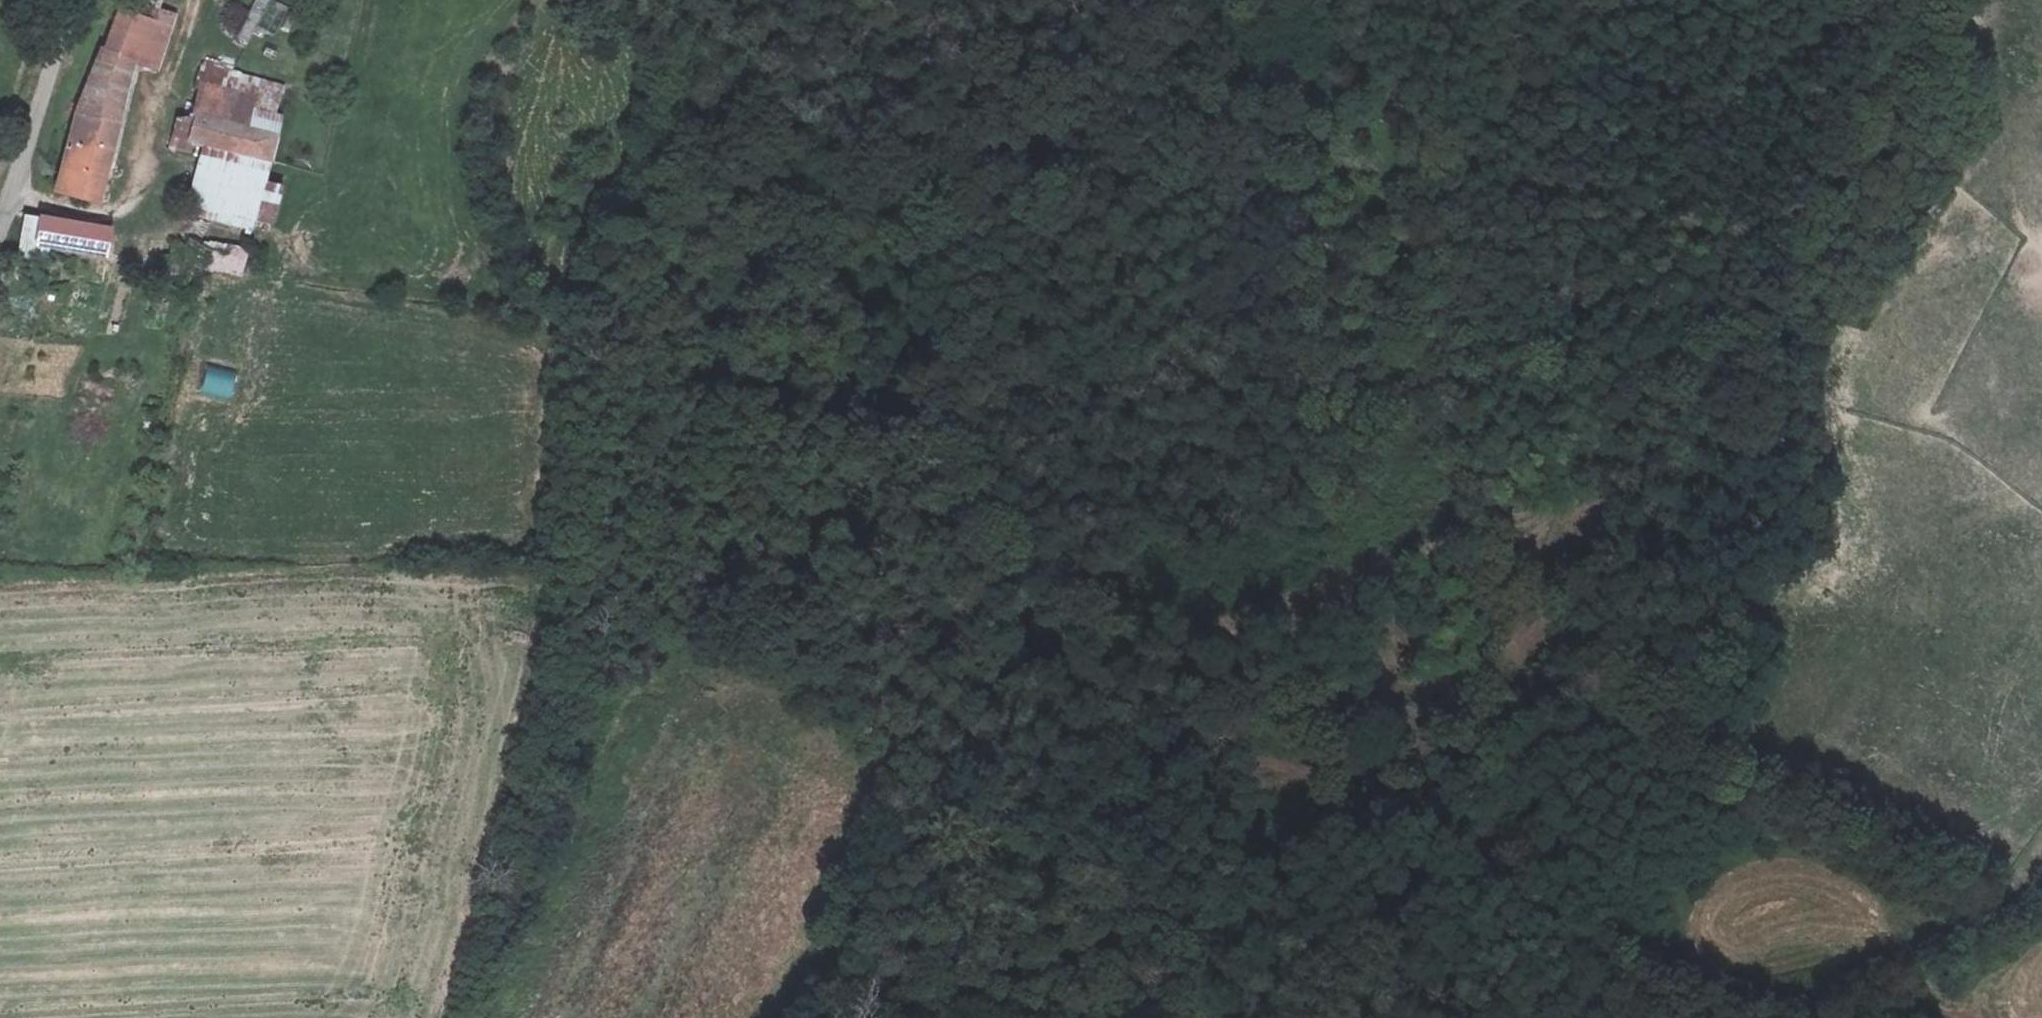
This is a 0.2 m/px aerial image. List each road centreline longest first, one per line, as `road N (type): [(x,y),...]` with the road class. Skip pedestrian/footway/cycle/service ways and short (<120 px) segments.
road 1 (unclassified): [(80,0),(0,249)]

